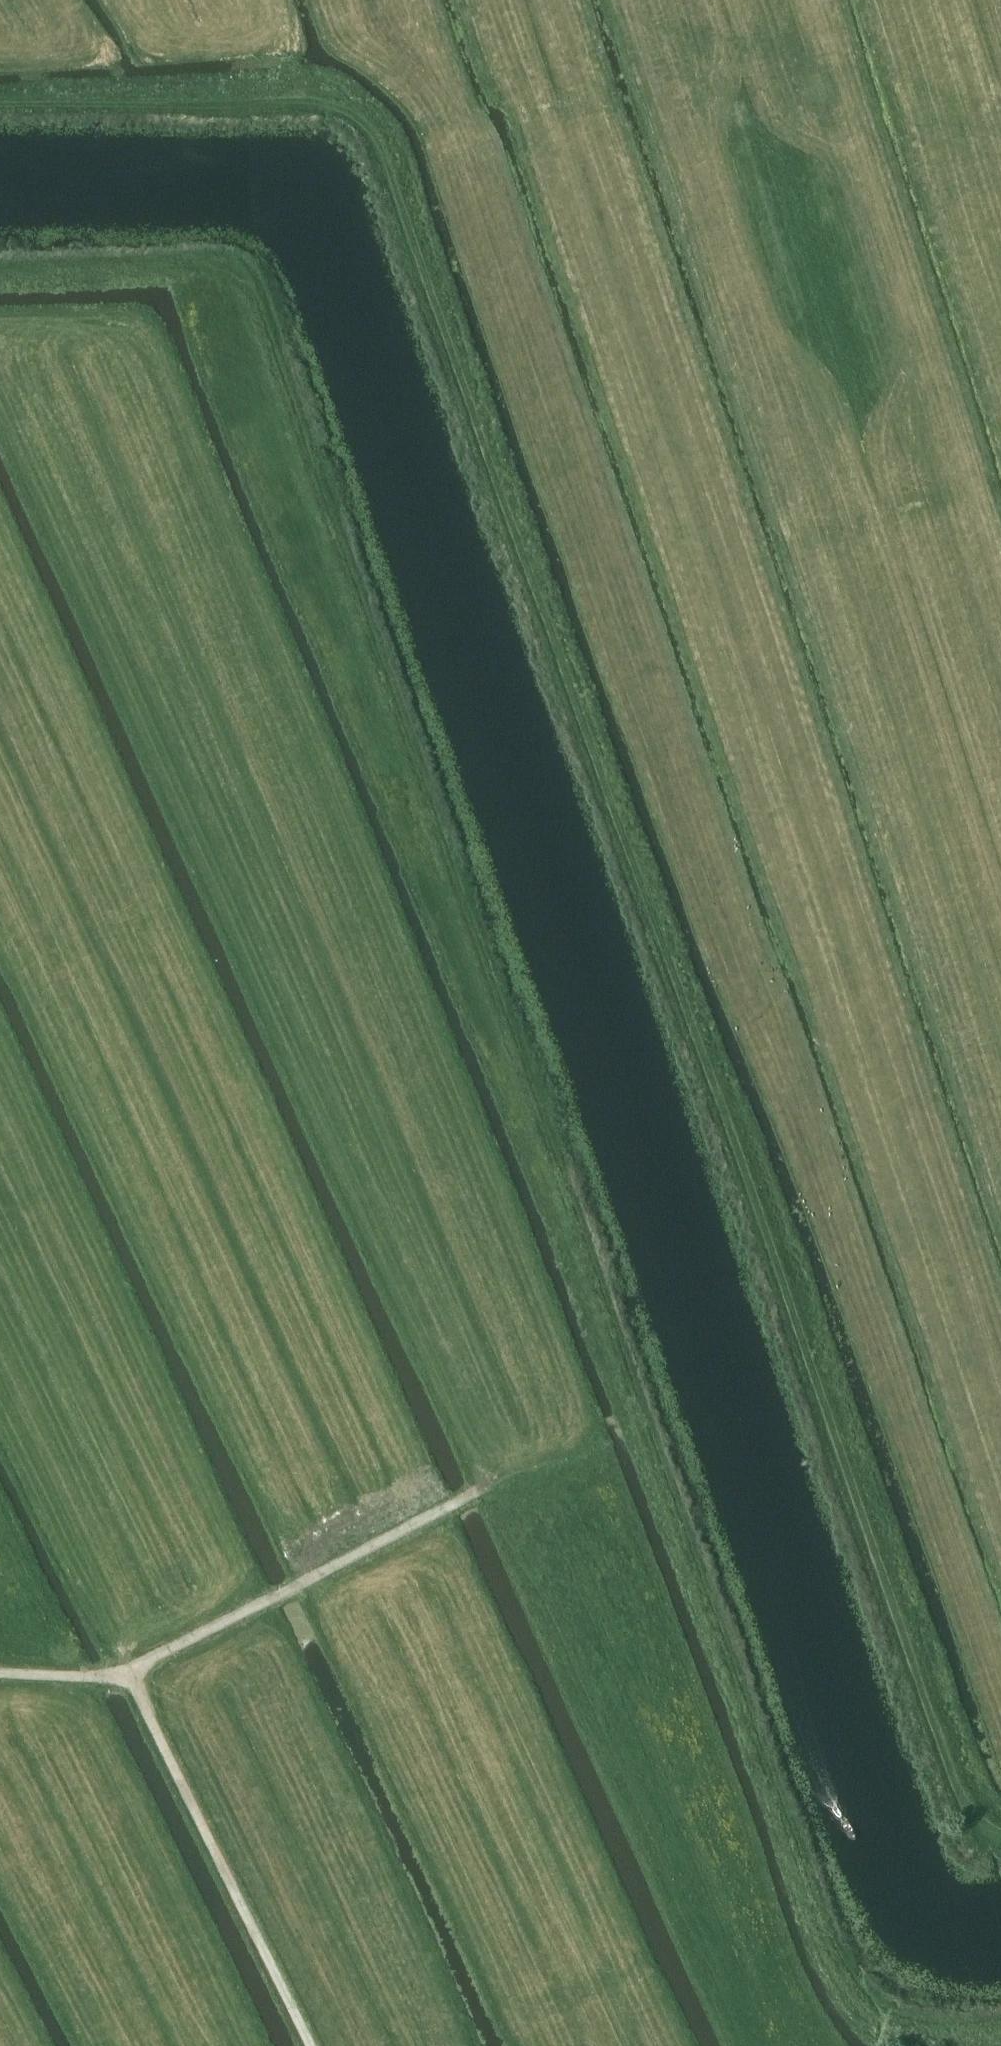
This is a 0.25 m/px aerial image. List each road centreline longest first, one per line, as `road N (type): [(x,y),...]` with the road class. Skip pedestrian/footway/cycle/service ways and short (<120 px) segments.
road 1 (track): [(292,109),(358,116),(381,146),(961,1805),(987,1842),(1000,1843)]
road 2 (track): [(0,1672),(108,1678),(129,1671),(476,1494)]
road 3 (track): [(310,2045),(129,1671)]

